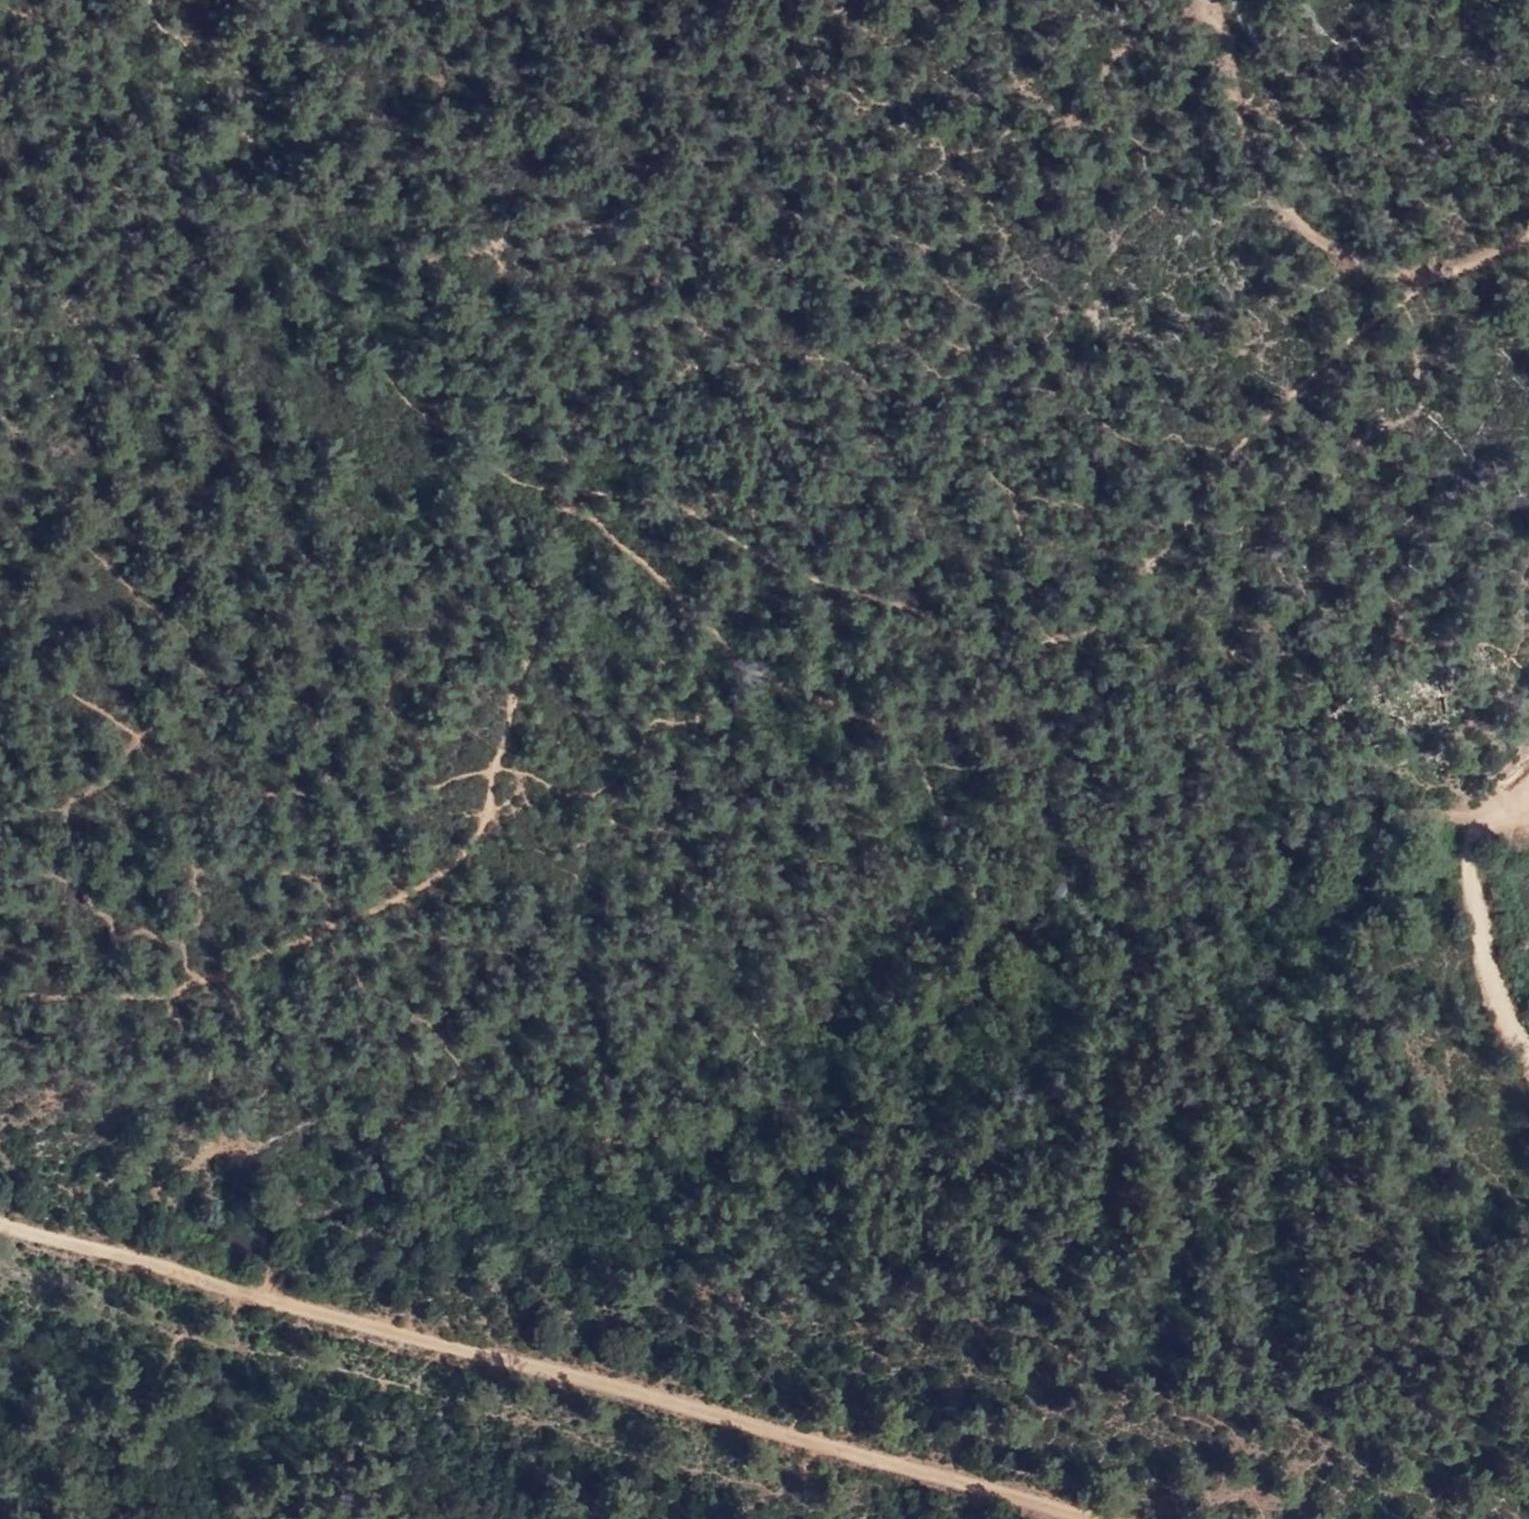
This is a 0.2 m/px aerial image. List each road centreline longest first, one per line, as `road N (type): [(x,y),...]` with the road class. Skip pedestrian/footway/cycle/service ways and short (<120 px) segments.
road 1 (track): [(0,1214),(294,1303),(1108,1518)]
road 2 (track): [(1528,1053),(1501,1015),(1475,907),(1476,820),(1524,788)]

